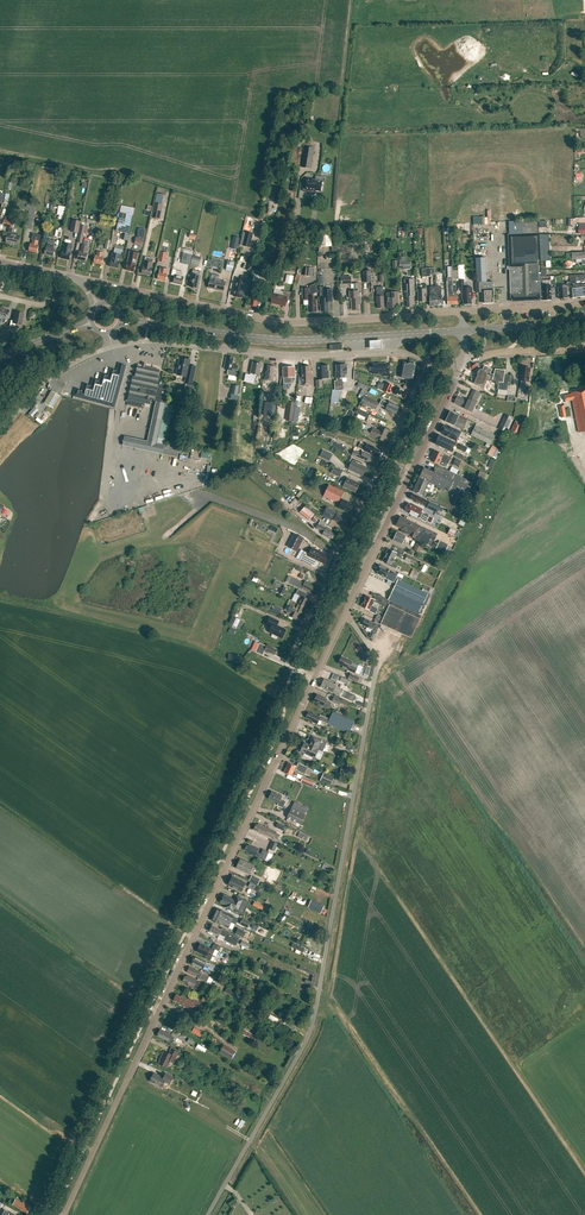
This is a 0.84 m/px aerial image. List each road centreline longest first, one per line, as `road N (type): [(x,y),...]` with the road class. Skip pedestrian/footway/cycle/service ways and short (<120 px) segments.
road 1 (unclassified): [(207,1214),(314,1021),(376,661),(344,613)]
road 2 (unclassified): [(63,1214),(314,678)]
road 3 (residential): [(462,312),(275,322),(97,282)]
road 4 (residential): [(314,678),(295,668),(292,655),(427,366)]
road 5 (secondary): [(120,318),(278,339),(462,331)]
road 6 (residential): [(114,346),(398,351),(424,358),(427,366)]
road 7 (unclassified): [(344,613),(464,358)]
road 8 (residential): [(0,431),(54,375),(114,346)]
road 9 (secondary): [(462,331),(584,313)]
road 10 (residential): [(462,312),(584,303)]

